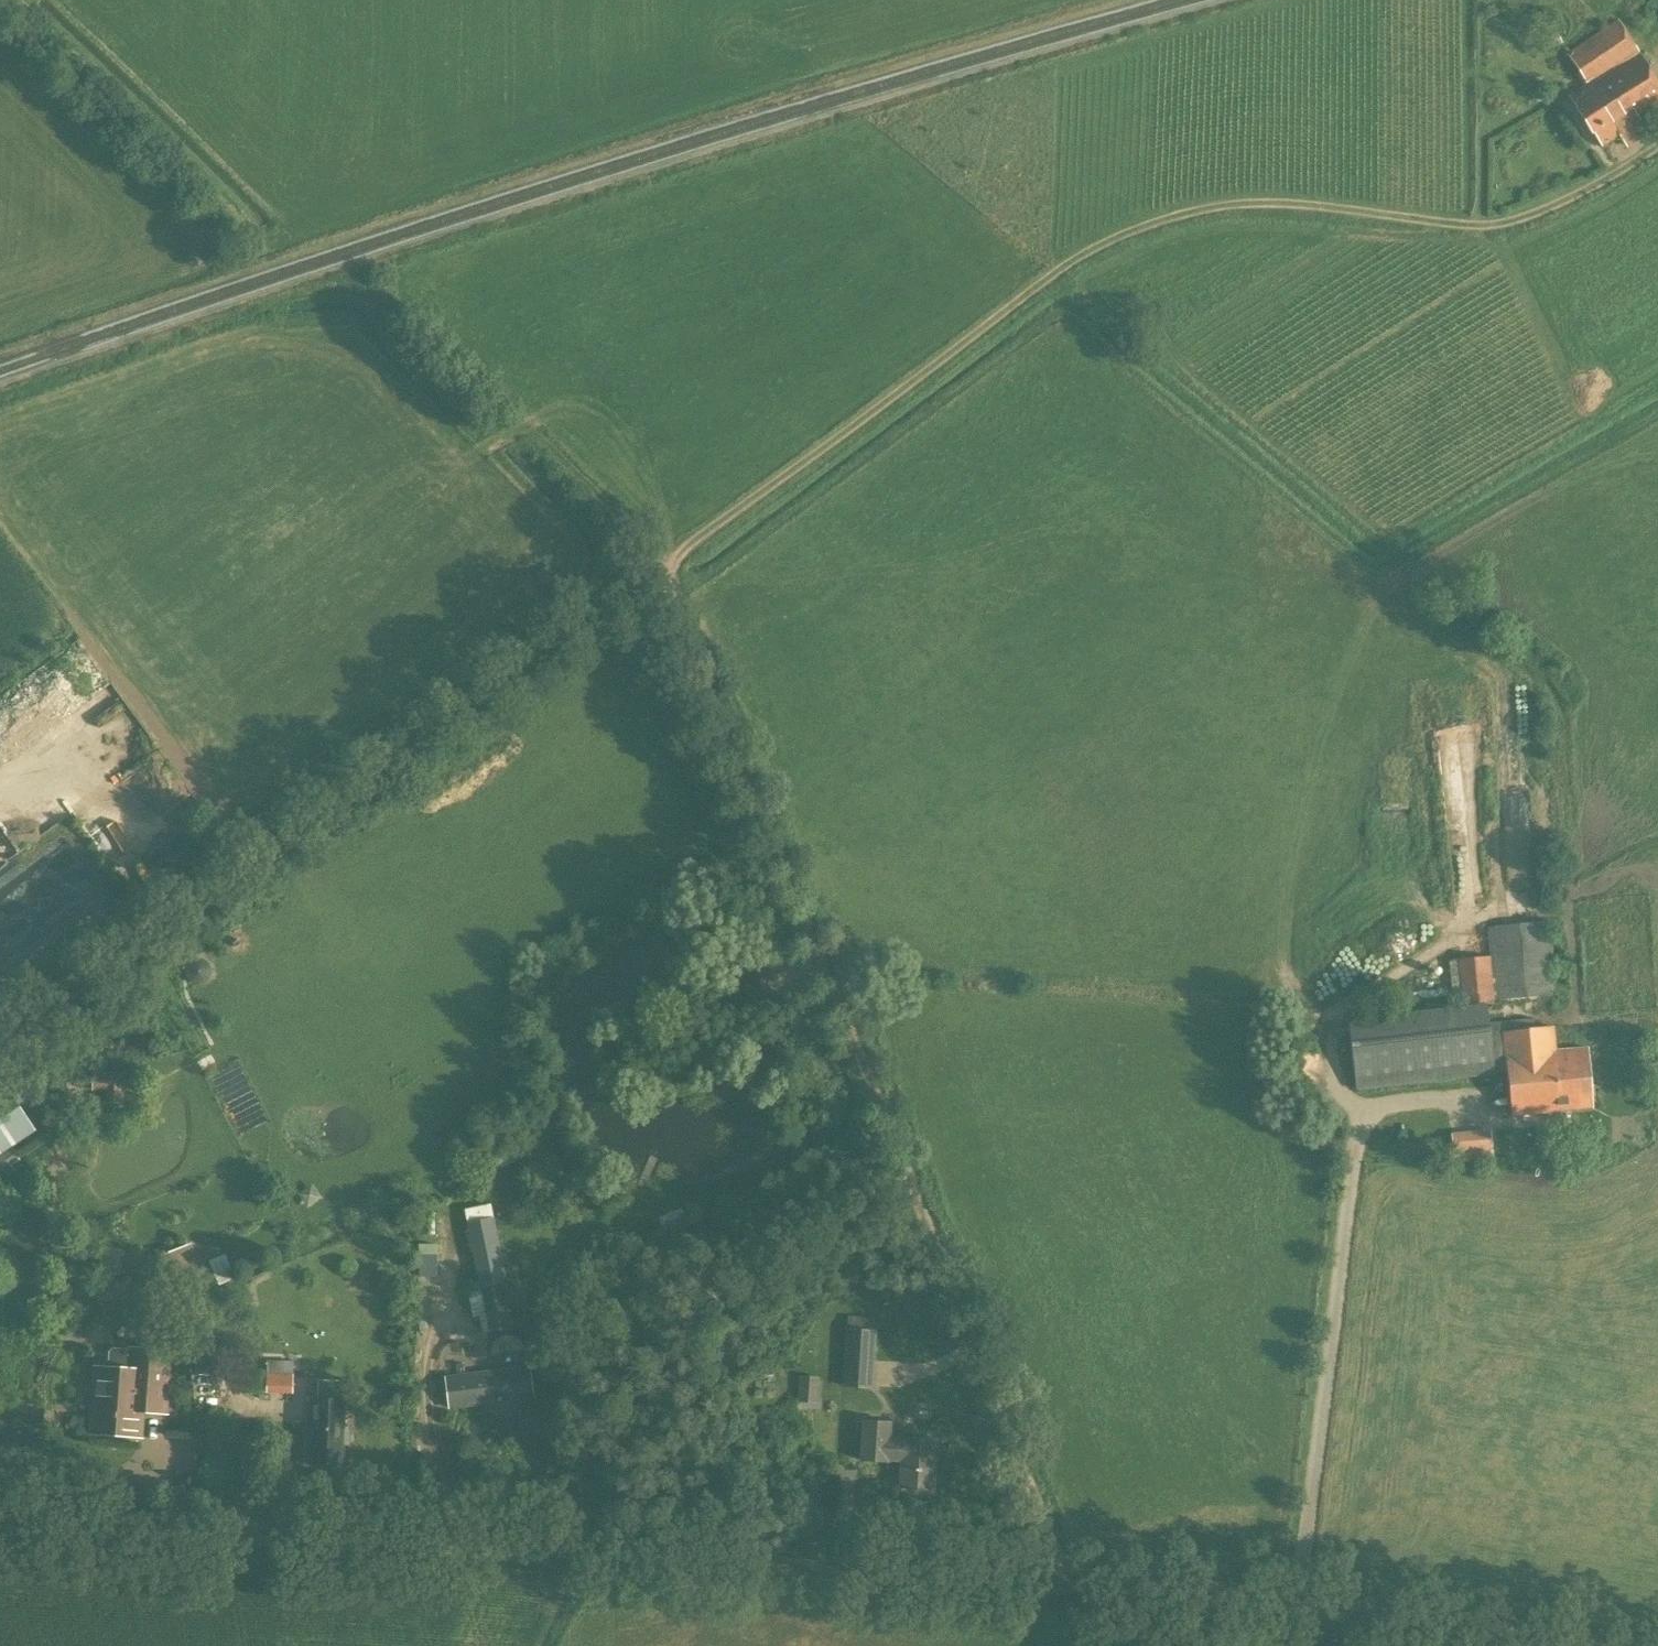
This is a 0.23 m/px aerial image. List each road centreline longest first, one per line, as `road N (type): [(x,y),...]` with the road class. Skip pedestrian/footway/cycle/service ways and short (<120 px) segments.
road 1 (tertiary): [(1573,1645),(1258,1600),(0,1520)]

